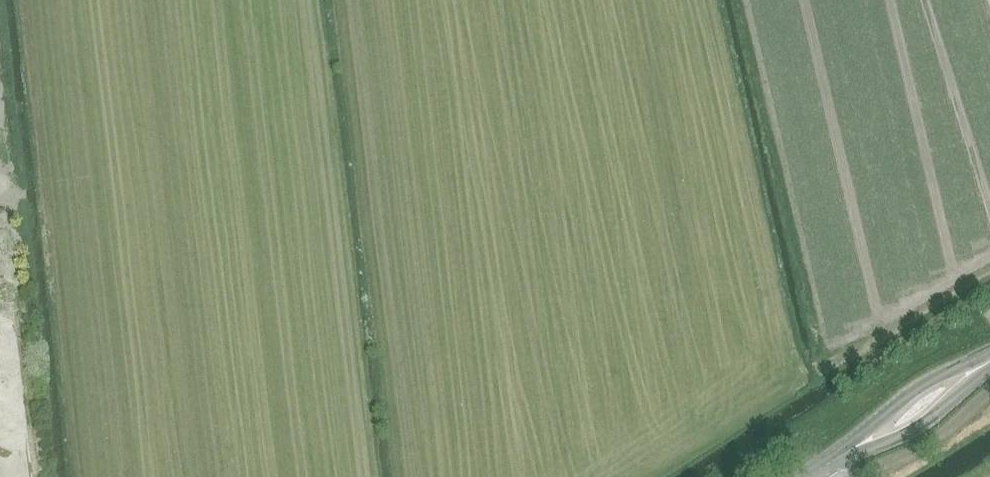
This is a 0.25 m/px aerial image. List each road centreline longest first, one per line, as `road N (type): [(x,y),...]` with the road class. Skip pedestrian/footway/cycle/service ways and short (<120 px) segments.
road 1 (track): [(316,0),(372,476)]
road 2 (tertiary): [(808,476),(989,361)]

